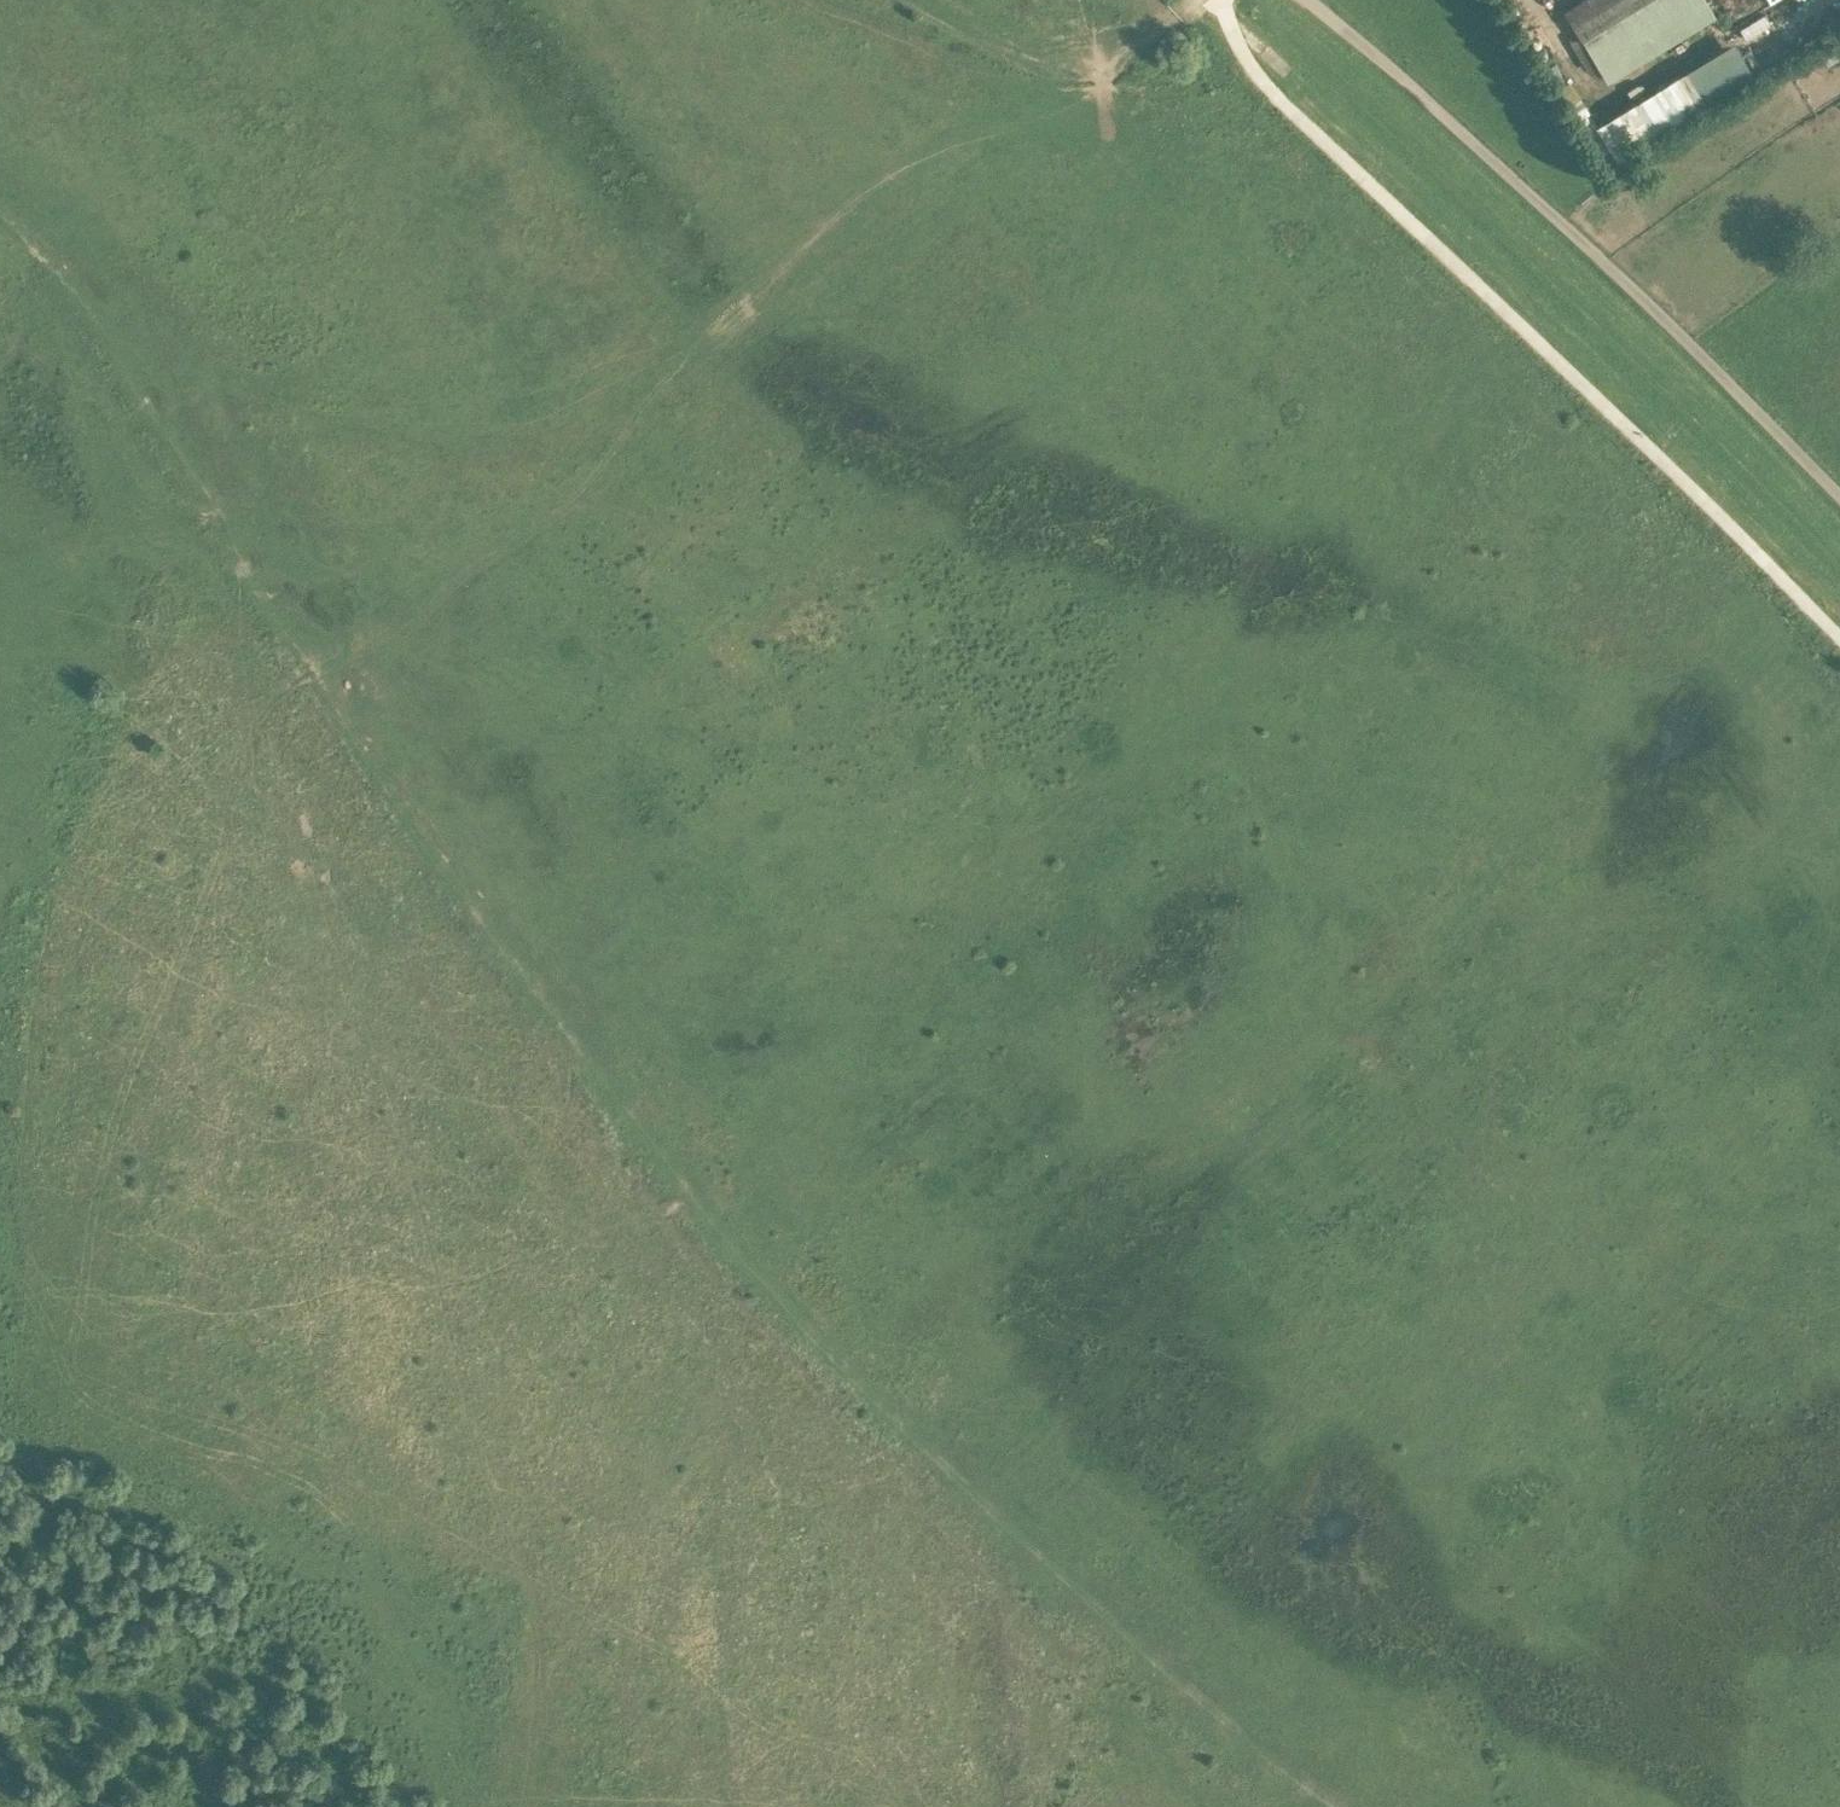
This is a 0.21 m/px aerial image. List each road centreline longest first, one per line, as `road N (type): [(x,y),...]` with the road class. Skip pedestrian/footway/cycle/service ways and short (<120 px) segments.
road 1 (track): [(1248,0),(1839,564)]
road 2 (unclassified): [(1839,497),(1657,315),(1314,0)]

